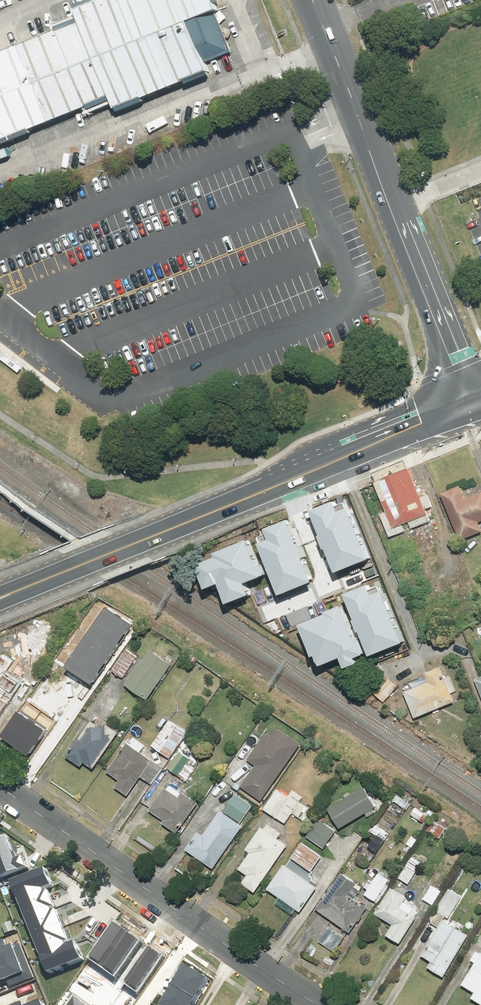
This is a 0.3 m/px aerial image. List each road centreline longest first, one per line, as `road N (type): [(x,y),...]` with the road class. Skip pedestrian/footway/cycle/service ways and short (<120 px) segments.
road 1 (secondary): [(476,404),(0,598)]
road 2 (secondary): [(476,404),(313,0)]
road 3 (residential): [(0,788),(324,1004)]

